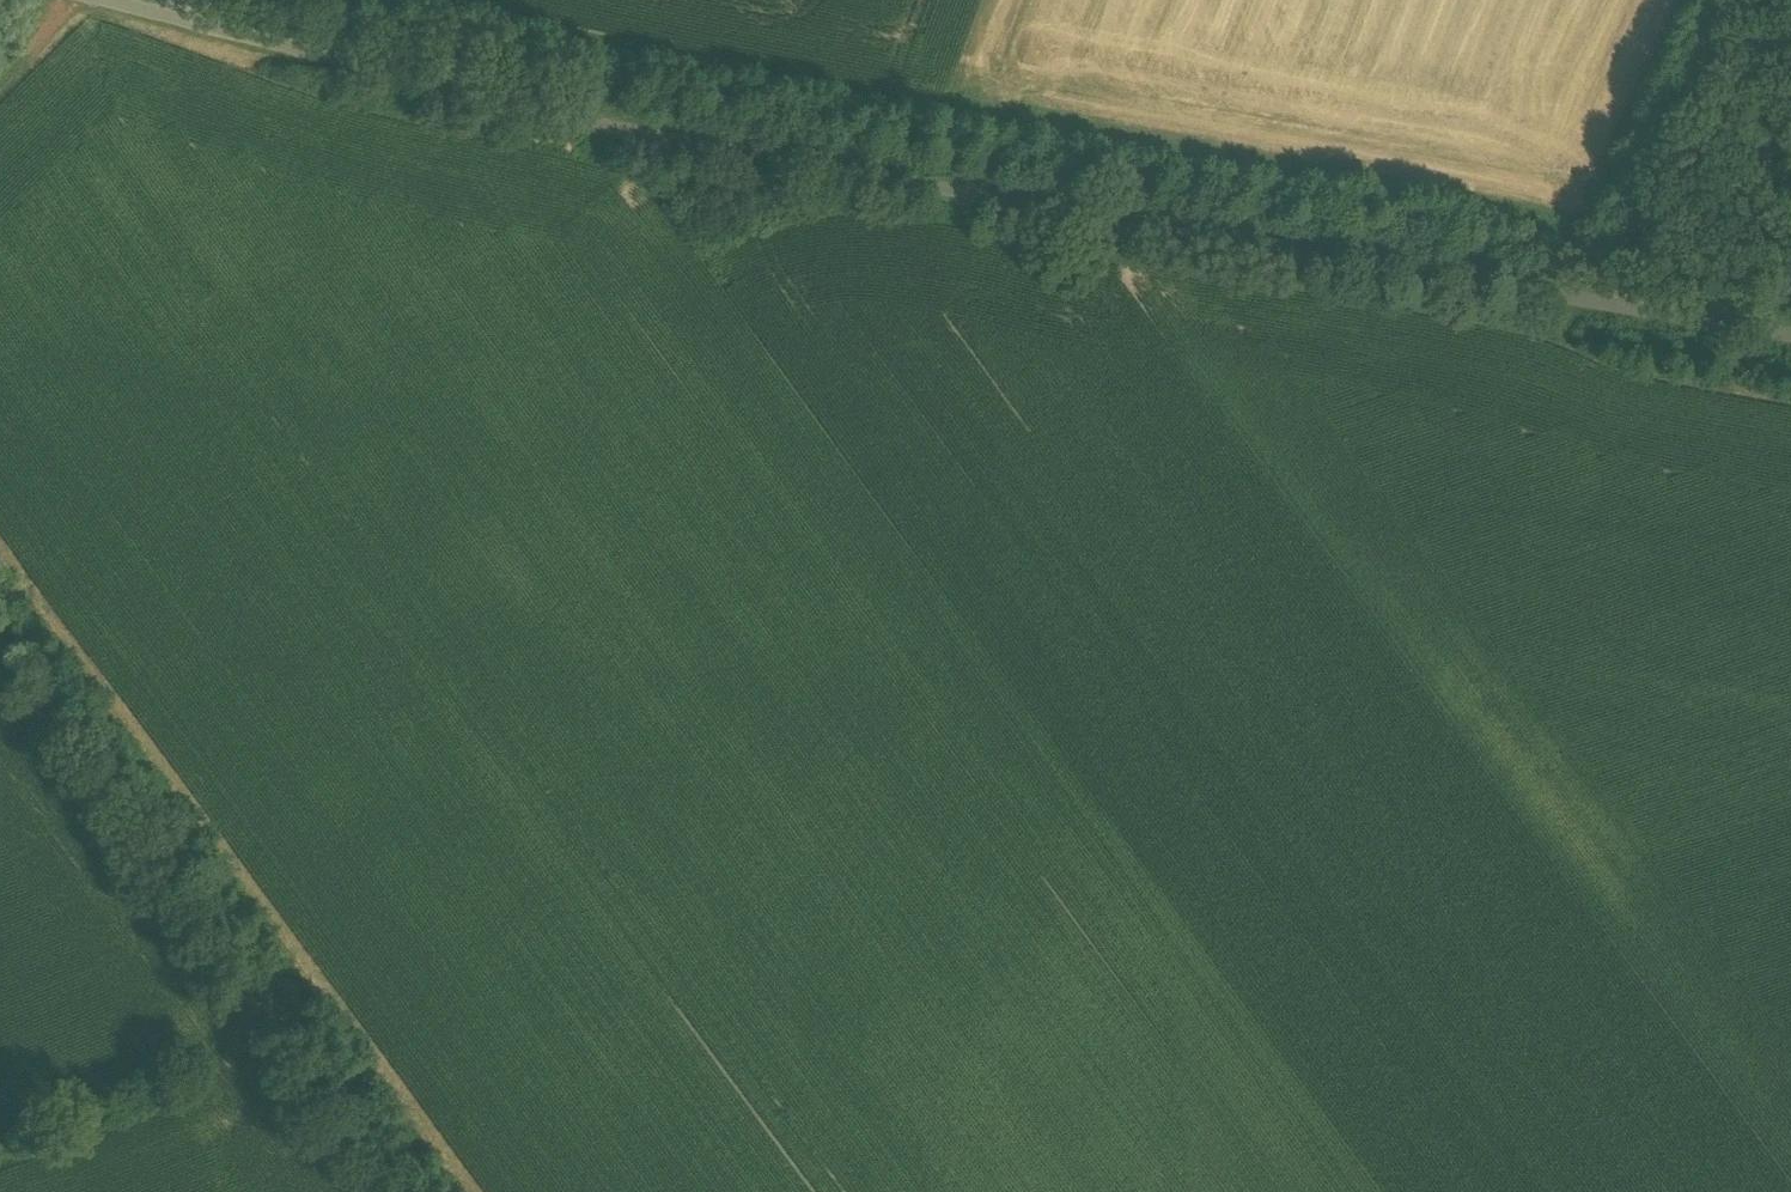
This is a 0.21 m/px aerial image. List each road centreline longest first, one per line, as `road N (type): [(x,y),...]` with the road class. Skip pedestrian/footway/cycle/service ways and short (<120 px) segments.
road 1 (unclassified): [(1790,310),(313,58),(113,0)]

